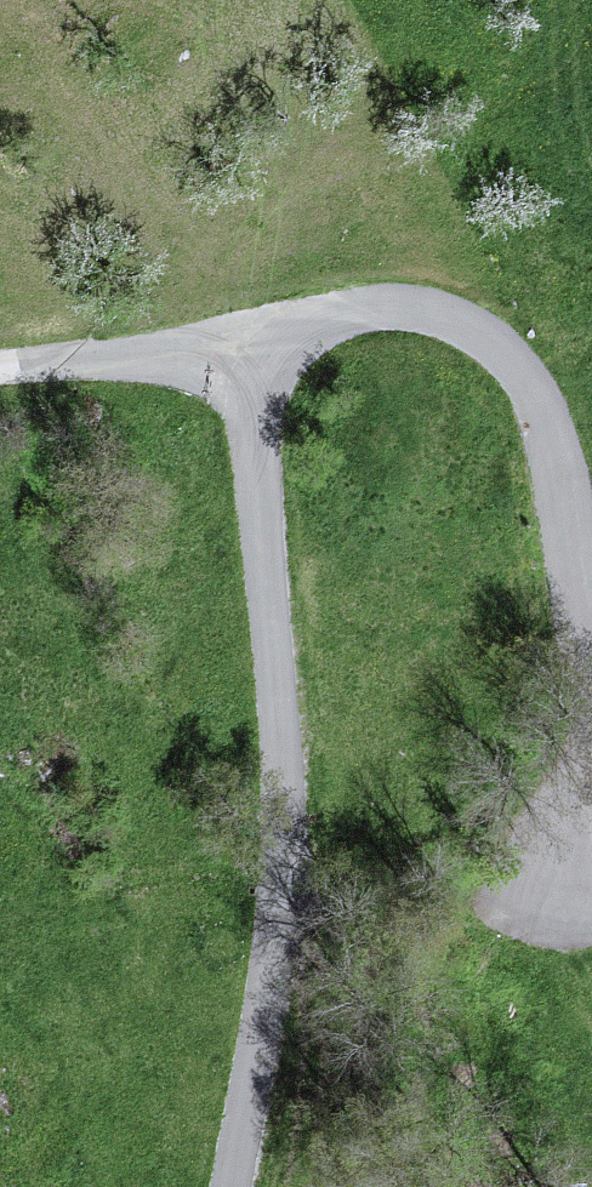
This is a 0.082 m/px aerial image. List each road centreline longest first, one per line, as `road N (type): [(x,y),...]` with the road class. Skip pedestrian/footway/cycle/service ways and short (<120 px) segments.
road 1 (residential): [(231,1186),(276,918),(283,823),(256,437),(268,370),(305,327),(406,310),(467,327),(512,367),(553,457),(578,594),(586,706),(577,775)]
road 2 (track): [(268,370),(147,356),(0,370)]
road 3 (track): [(577,775),(545,870),(572,912),(591,910)]

